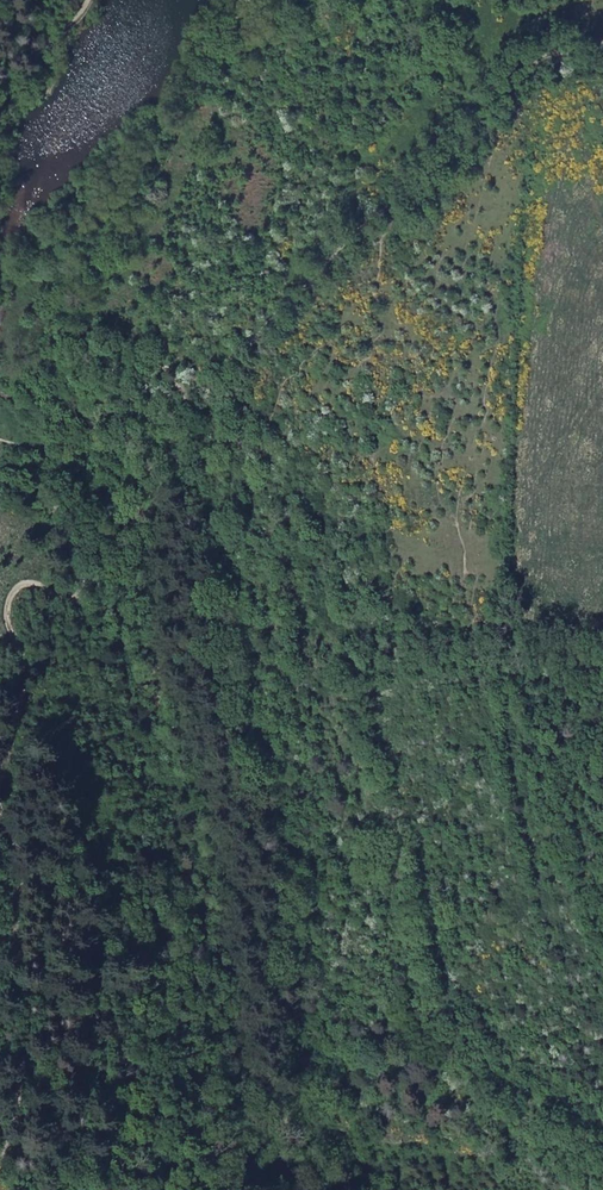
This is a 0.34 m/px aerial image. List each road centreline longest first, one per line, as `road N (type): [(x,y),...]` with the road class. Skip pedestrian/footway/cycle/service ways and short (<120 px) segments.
road 1 (track): [(53,504),(51,515),(86,577),(72,599),(23,583),(9,600),(27,681),(3,796),(12,914),(0,1047)]

